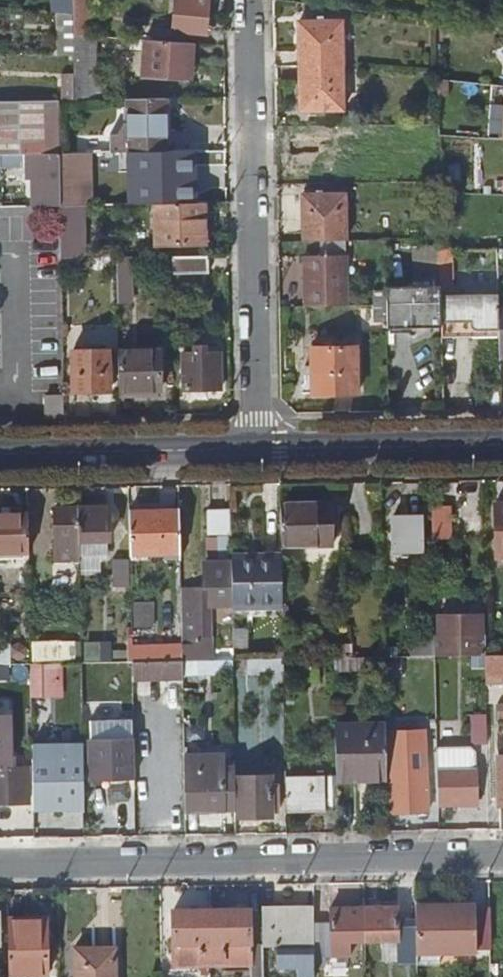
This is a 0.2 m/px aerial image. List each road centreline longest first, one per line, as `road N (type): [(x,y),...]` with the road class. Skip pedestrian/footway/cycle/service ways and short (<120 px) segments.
road 1 (residential): [(502,856),(0,865)]
road 2 (residential): [(249,0),(258,450)]
road 3 (tertiary): [(0,454),(258,450)]
road 4 (tertiary): [(258,450),(502,445)]

